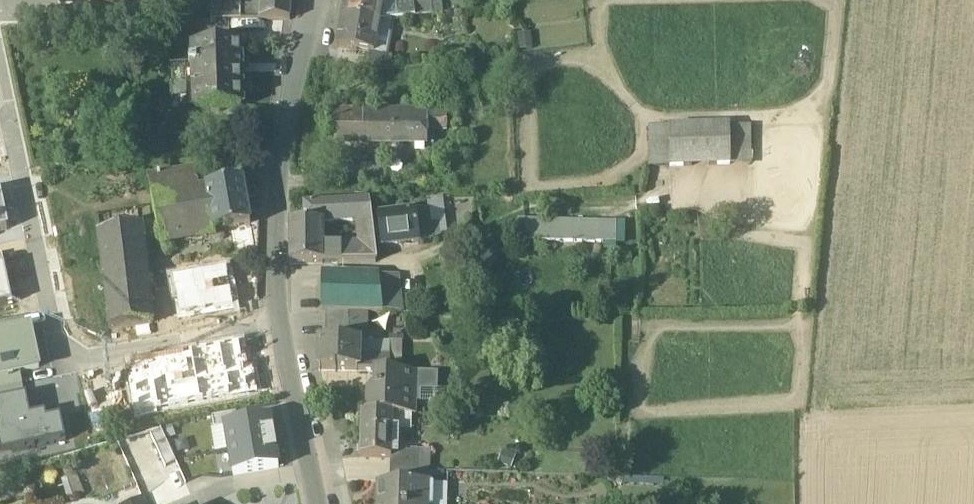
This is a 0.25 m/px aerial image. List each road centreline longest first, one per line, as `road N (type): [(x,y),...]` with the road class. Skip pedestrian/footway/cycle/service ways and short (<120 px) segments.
road 1 (residential): [(281,327),(65,364),(0,61)]
road 2 (tertiary): [(281,327),(278,182),(311,0)]
road 3 (tertiary): [(319,503),(281,327)]

